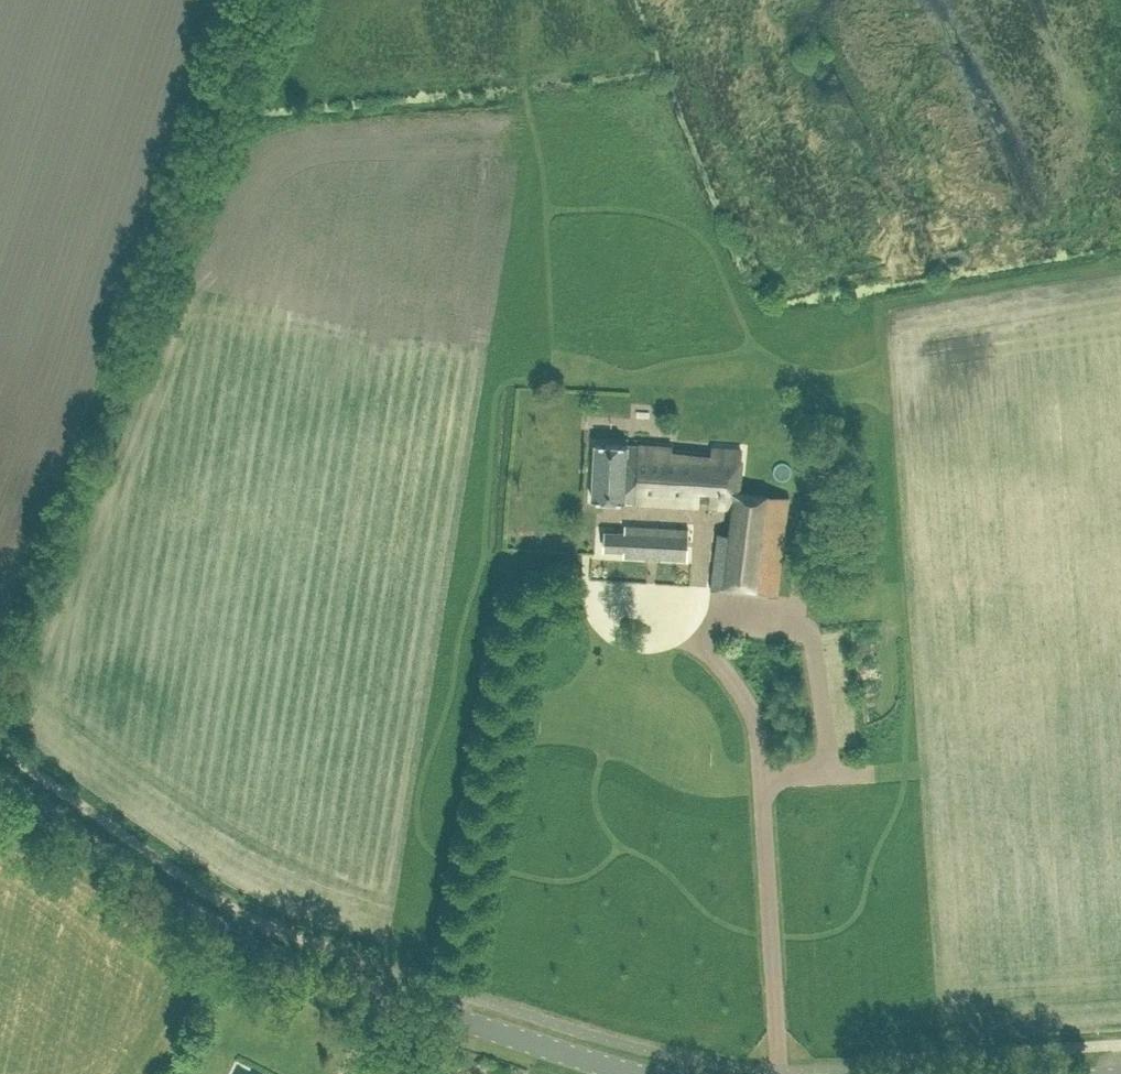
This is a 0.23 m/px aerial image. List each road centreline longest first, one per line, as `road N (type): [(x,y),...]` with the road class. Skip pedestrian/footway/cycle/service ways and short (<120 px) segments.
road 1 (tertiary): [(644,1073),(235,944),(0,783)]
road 2 (track): [(457,977),(520,618),(544,596),(576,591)]

